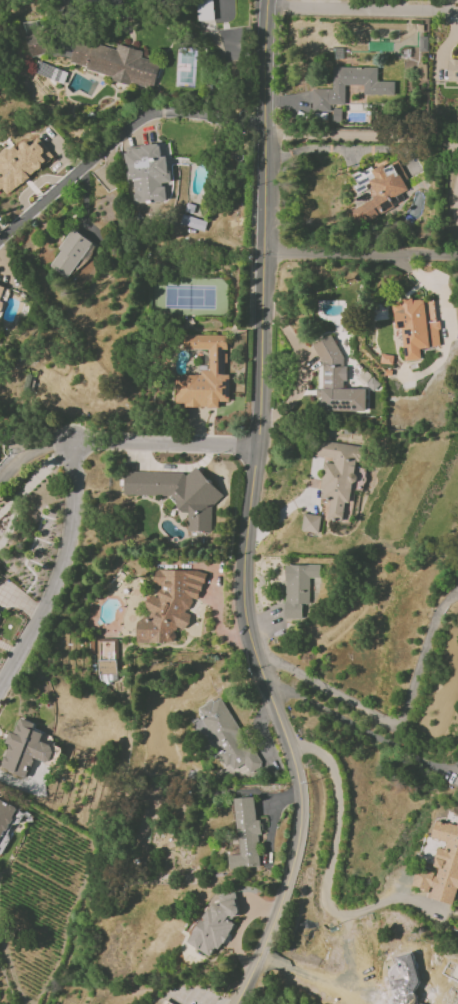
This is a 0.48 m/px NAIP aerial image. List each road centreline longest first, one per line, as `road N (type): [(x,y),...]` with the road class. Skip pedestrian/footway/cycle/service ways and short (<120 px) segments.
road 1 (residential): [(269,0),(260,446),(244,603),(302,799),(300,841),(278,915),(235,1003)]
road 2 (residential): [(289,746),(324,755),(333,769),(337,808),(326,894),(347,925),(349,977),(332,983),(258,955)]
road 3 (residential): [(72,444),(76,505),(67,559),(0,688)]
road 4 (residential): [(72,444),(260,446)]

